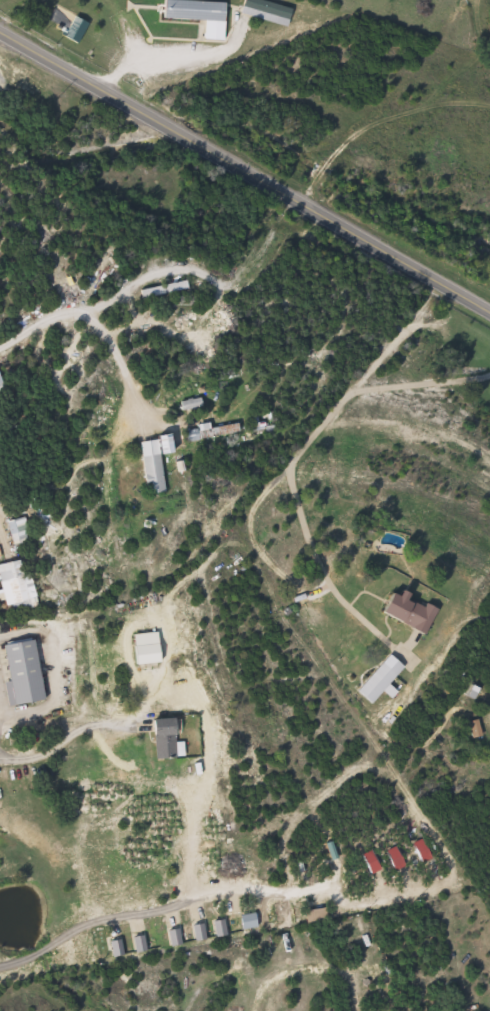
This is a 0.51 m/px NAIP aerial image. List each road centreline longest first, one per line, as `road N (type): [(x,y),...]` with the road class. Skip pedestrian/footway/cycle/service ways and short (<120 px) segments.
road 1 (secondary): [(489,314),(0,36)]

